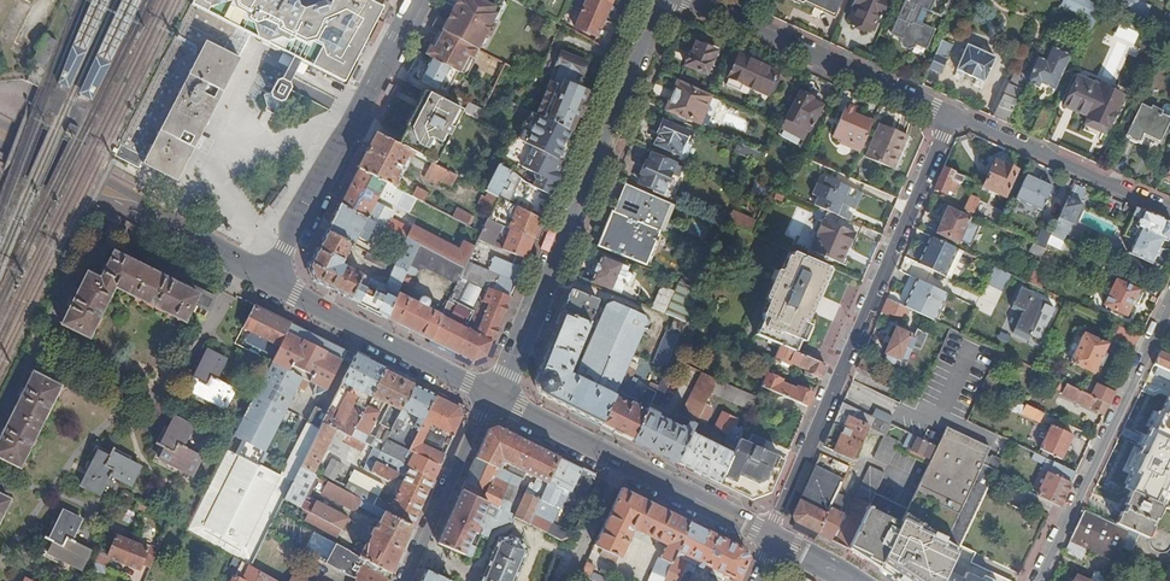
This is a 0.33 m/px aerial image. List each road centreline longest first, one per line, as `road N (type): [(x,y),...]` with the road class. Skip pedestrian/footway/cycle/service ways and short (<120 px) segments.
road 1 (residential): [(952,116),(773,533)]
road 2 (tertiary): [(662,0),(494,393)]
road 3 (residential): [(272,284),(419,0)]
road 4 (secondary): [(773,533),(494,393)]
road 5 (residential): [(1169,303),(1035,580)]
road 6 (residential): [(952,116),(698,0)]
road 7 (secondary): [(494,393),(272,284)]
road 8 (residential): [(1169,212),(952,116)]
road 9 (tertiary): [(405,580),(494,393)]
road 10 (secondary): [(103,195),(272,284)]

